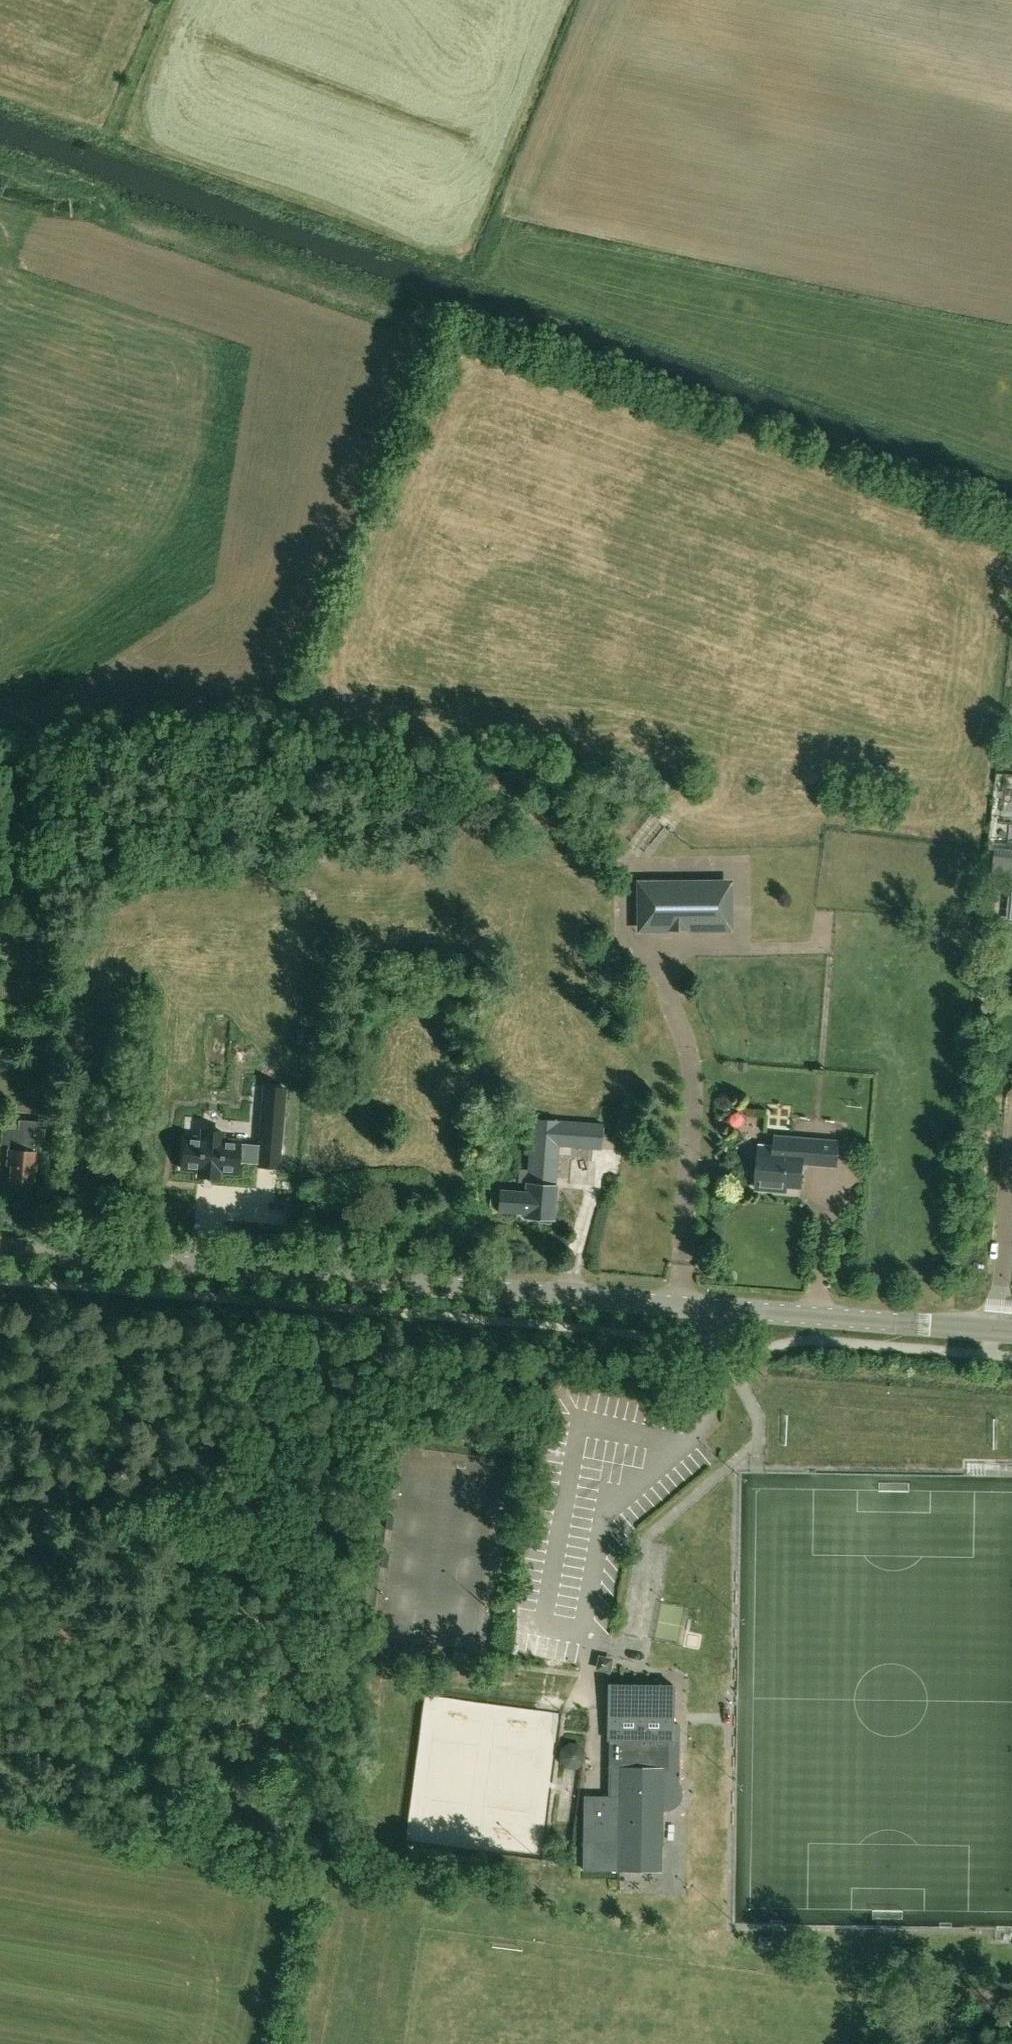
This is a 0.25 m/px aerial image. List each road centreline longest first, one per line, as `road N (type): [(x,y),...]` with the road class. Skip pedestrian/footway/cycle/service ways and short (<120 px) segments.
road 1 (tertiary): [(0,1252),(998,1330)]
road 2 (residential): [(998,1330),(1011,1193)]

